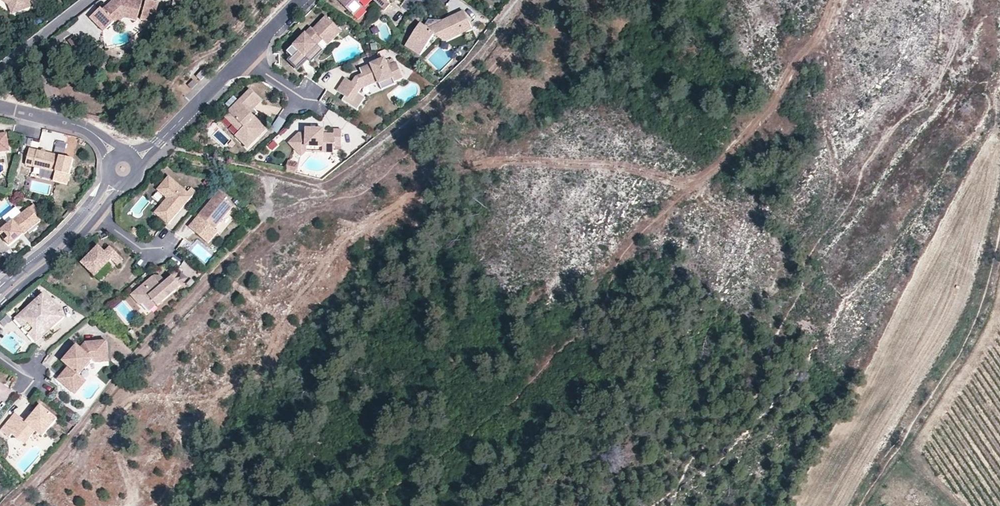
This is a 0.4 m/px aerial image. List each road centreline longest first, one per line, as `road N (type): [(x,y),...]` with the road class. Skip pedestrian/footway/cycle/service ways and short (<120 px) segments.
road 1 (track): [(999,244),(968,339),(864,505)]
road 2 (residential): [(111,179),(64,238),(0,291)]
road 3 (residential): [(134,162),(248,53)]
road 4 (residential): [(0,306),(97,219)]
road 5 (residential): [(115,158),(83,128),(0,106)]

